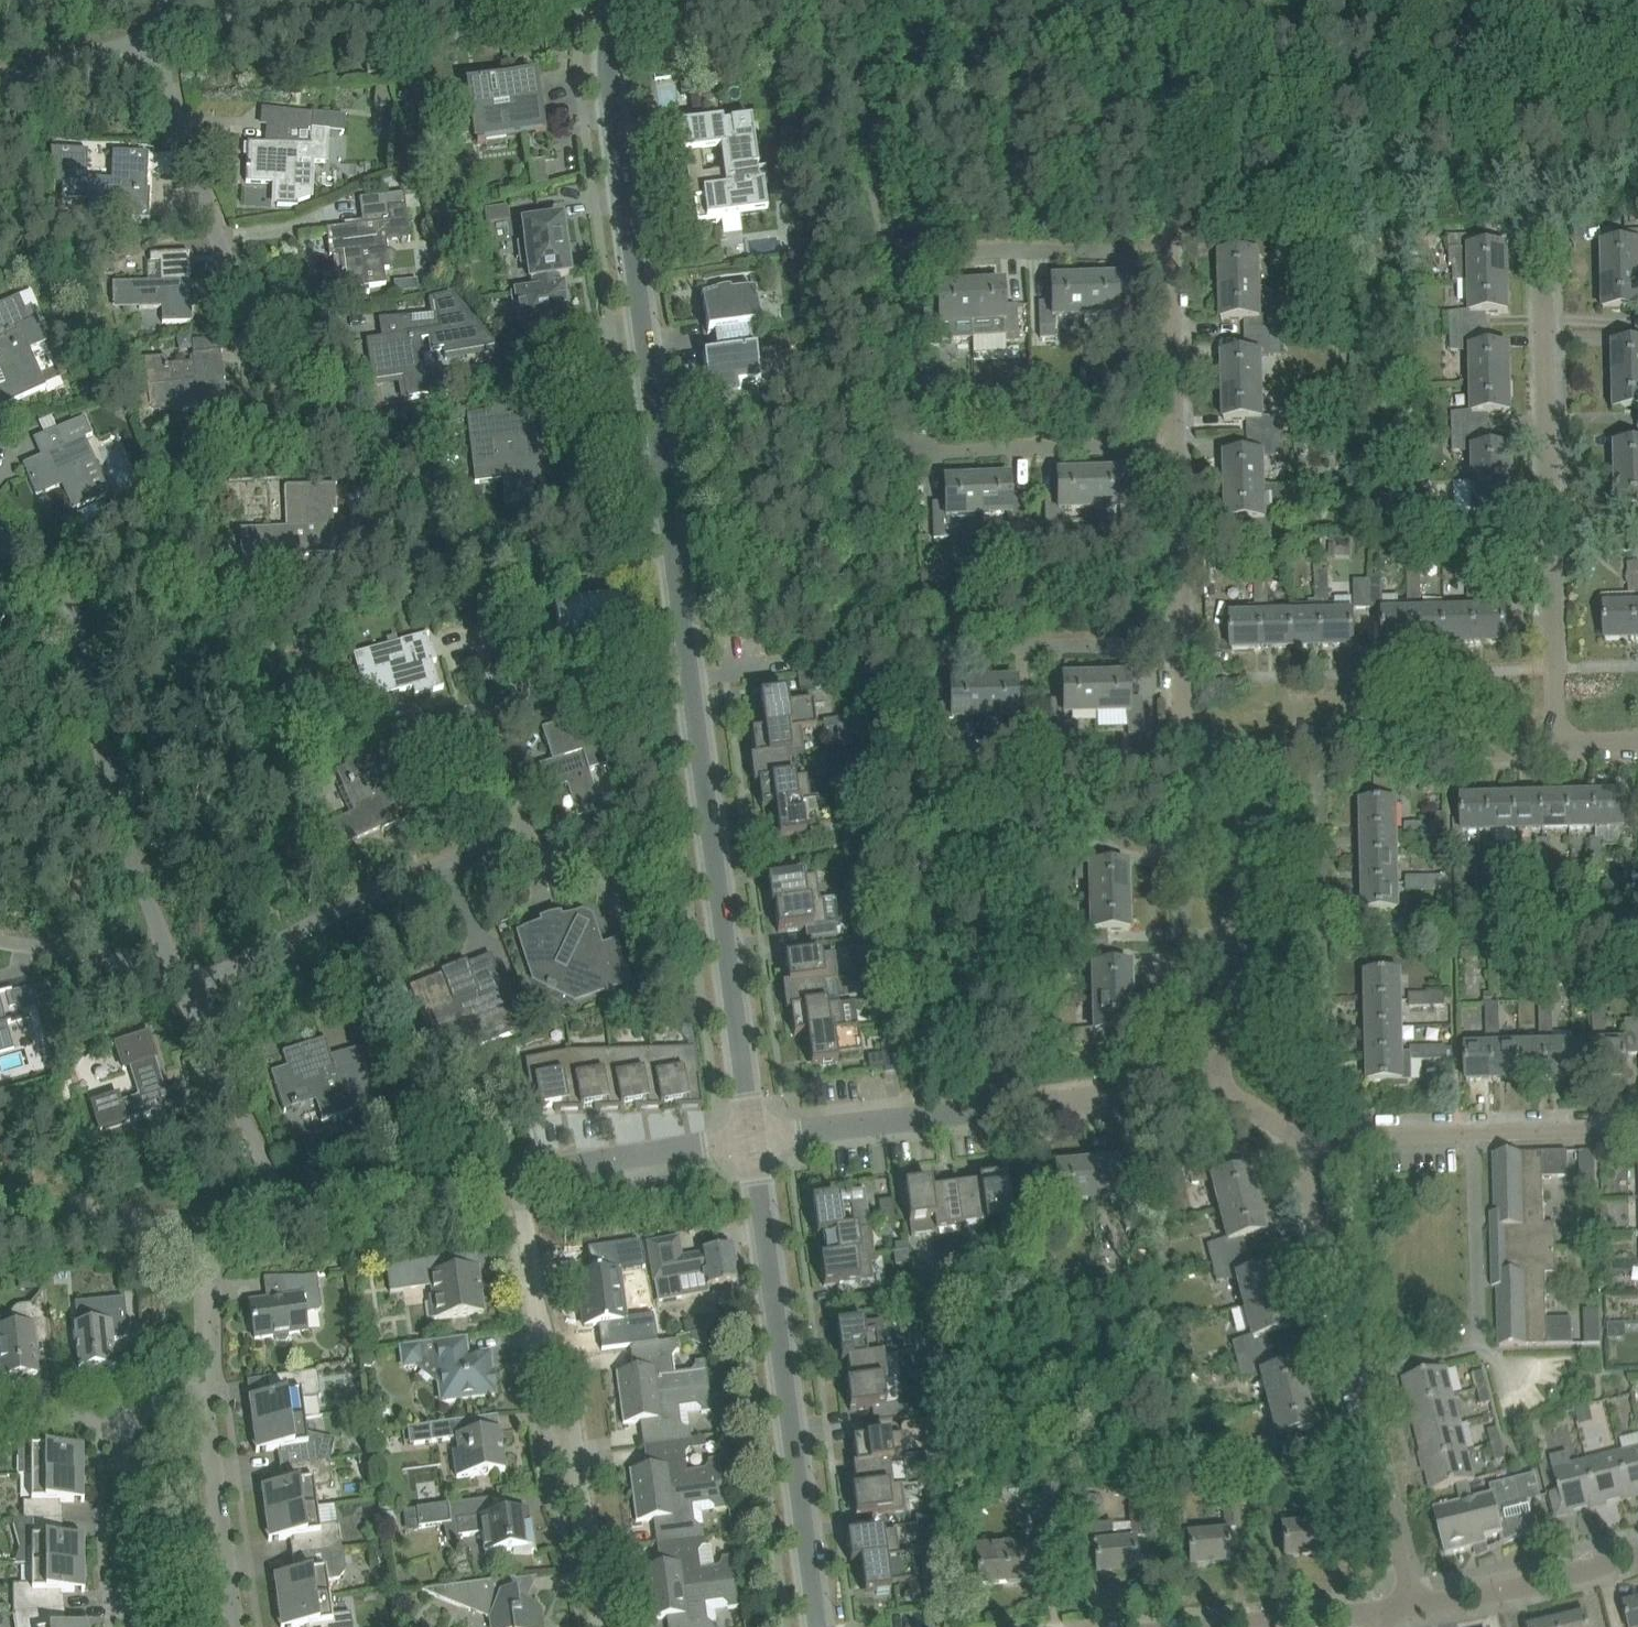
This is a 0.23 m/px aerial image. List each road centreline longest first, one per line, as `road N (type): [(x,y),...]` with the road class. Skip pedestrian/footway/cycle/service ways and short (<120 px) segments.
road 1 (tertiary): [(753,1143),(611,80),(615,0)]
road 2 (residential): [(514,841),(484,568),(464,523),(425,483),(275,381),(144,38)]
road 3 (residential): [(1558,745),(1539,112)]
road 4 (residential): [(1403,1609),(1271,1137)]
road 5 (tertiary): [(820,1626),(753,1143)]
road 6 (residential): [(753,1143),(1211,1075)]
road 7 (residential): [(165,973),(138,910),(55,606),(0,554)]
road 8 (residential): [(603,1626),(564,1361),(531,1280),(520,1177)]
road 9 (residential): [(514,841),(447,860),(334,913),(174,1003)]
road 10 (residential): [(1637,1132),(1271,1137)]
road 11 (residential): [(1539,112),(1181,91)]
road 12 (residential): [(1211,1075),(1240,756)]
road 13 (residential): [(1240,756),(1558,745)]
road 14 (residential): [(909,451),(1171,450)]
road 15 (residential): [(910,255),(1167,251)]
road 16 (residential): [(918,644),(1174,641)]
road 17 (residential): [(1403,1609),(1637,1556)]
road 18 (residential): [(286,1215),(174,1003)]
road 19 (residential): [(520,1177),(286,1215)]
road 20 (residential): [(753,1143),(520,1177)]
road 21 (residential): [(242,1626),(215,1414)]
road 22 (residential): [(139,1626),(125,1414)]
road 23 (residential): [(208,1228),(129,1228),(0,1204)]
road 24 (residential): [(1171,450),(1167,251)]
road 25 (residential): [(1174,641),(1171,450)]
road 26 (residential): [(215,1414),(208,1228)]
road 27 (residential): [(165,973),(0,948)]
road 28 (residential): [(1167,251),(1165,112),(1181,91)]
road 29 (residential): [(0,80),(144,38)]
road 30 (residential): [(644,915),(514,841)]
road 31 (residential): [(1242,1626),(1380,1614)]
road 32 (residential): [(0,1429),(125,1414)]

